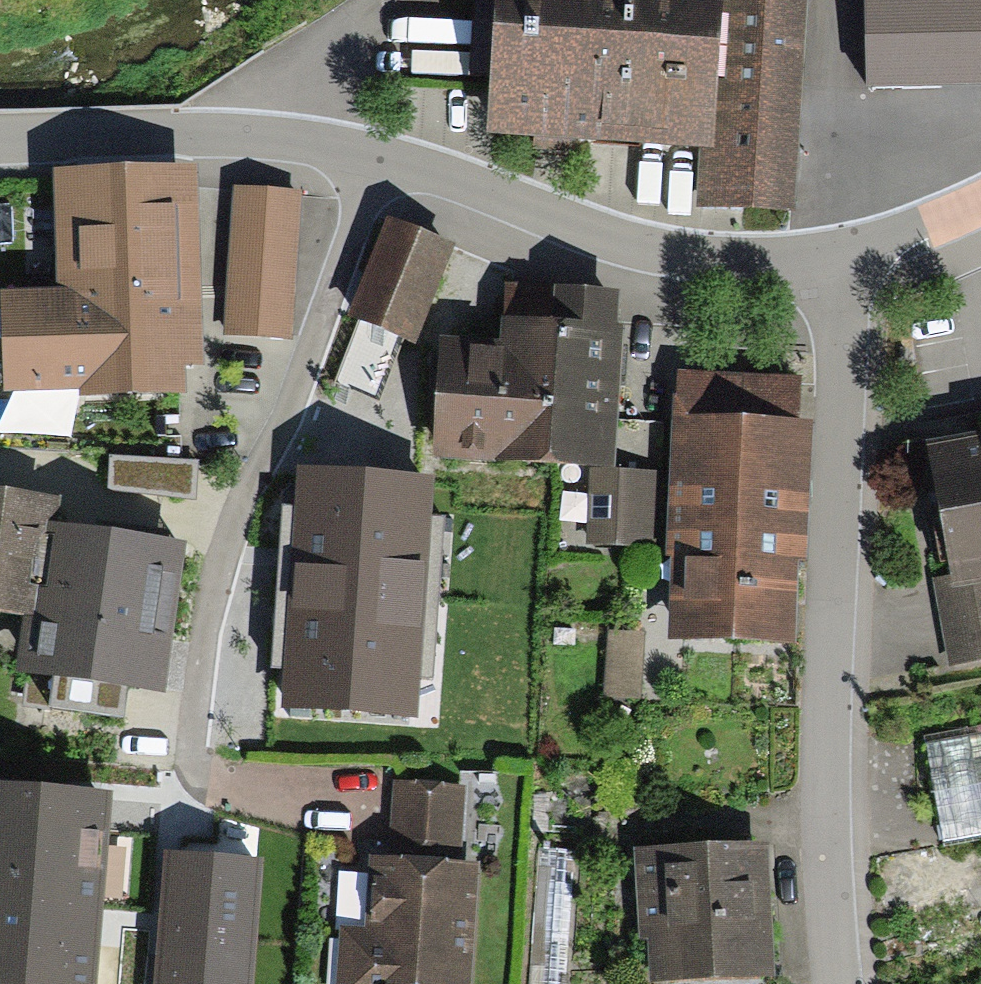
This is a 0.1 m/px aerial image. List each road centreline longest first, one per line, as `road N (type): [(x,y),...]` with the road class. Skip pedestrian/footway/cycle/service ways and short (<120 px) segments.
road 1 (unclassified): [(0,151),(311,137),(654,252),(754,270),(833,264)]
road 2 (residential): [(833,264),(843,390),(836,754),(846,983)]
road 3 (unclassified): [(833,264),(980,208)]

